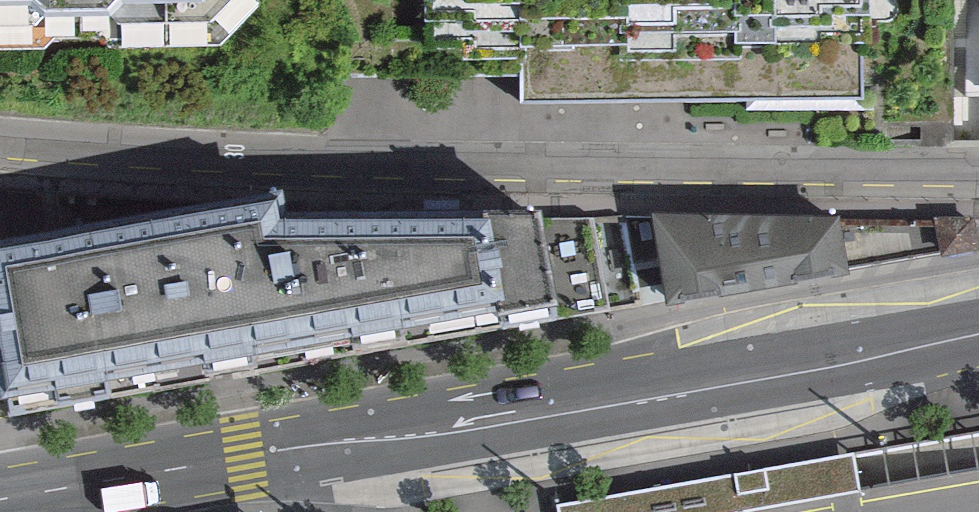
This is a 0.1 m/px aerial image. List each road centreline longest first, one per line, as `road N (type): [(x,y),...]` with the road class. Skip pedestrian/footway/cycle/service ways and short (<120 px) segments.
road 1 (primary): [(0,501),(978,334)]
road 2 (residential): [(978,170),(341,161),(0,139)]

